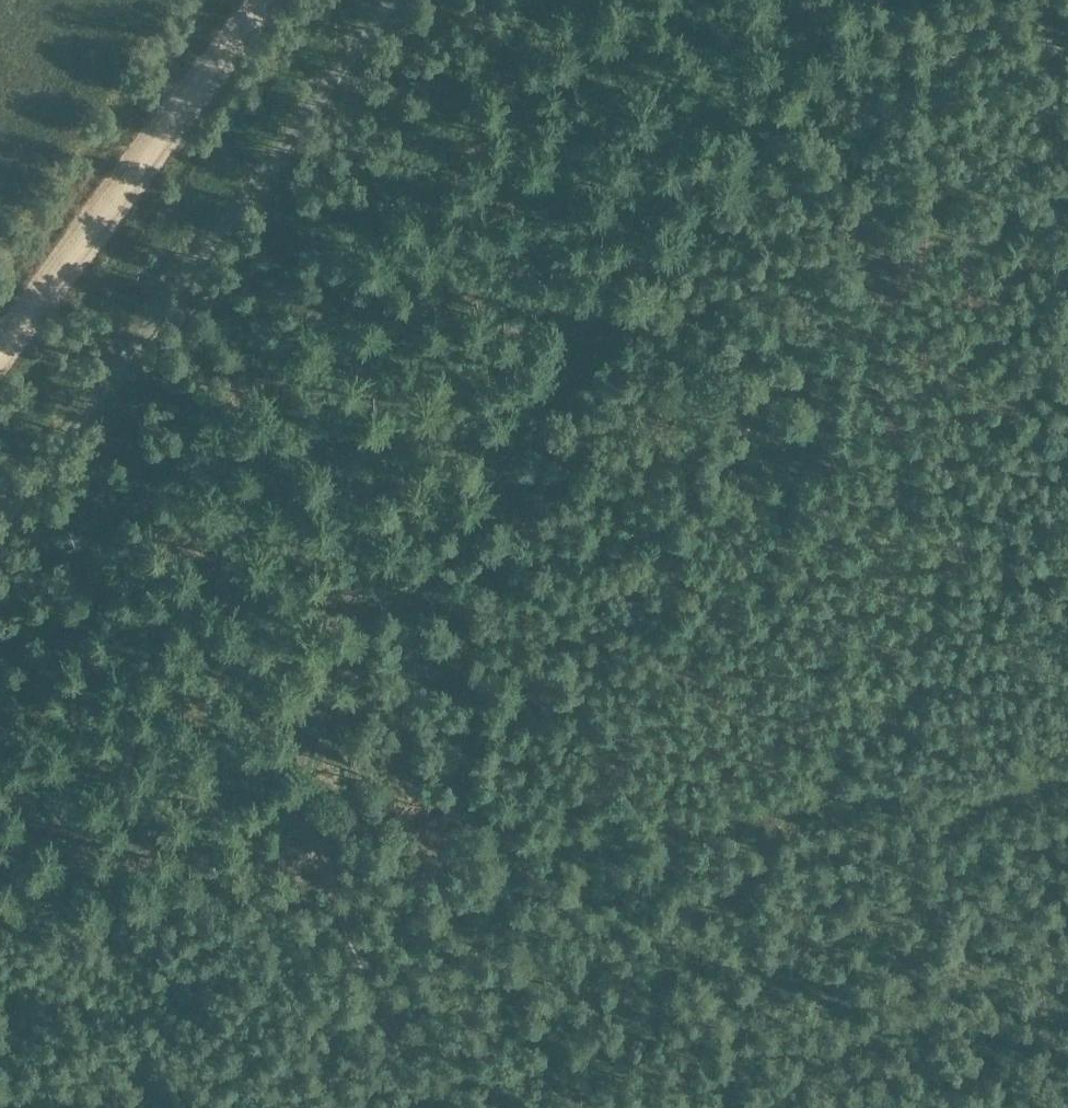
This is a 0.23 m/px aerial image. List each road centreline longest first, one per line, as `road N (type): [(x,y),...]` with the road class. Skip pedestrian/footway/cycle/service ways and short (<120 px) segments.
road 1 (track): [(432,1107),(316,854),(305,786),(324,724),(362,657),(645,293),(889,0)]
road 2 (track): [(0,353),(264,0)]
road 3 (track): [(1067,295),(1043,0)]

